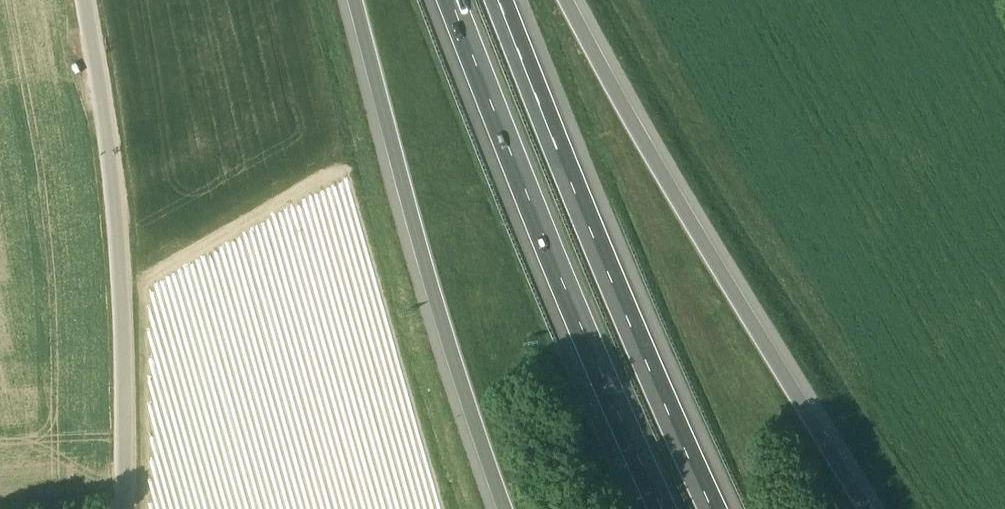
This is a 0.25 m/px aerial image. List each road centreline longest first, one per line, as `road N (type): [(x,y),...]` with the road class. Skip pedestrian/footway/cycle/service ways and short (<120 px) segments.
road 1 (motorway): [(868,508),(677,197),(570,0)]
road 2 (motorway): [(717,508),(498,0)]
road 3 (motorway): [(447,0),(587,349),(662,508)]
road 4 (motorway): [(357,0),(440,310),(506,508)]
road 5 (unclassified): [(125,508),(121,273),(109,140),(81,0)]

